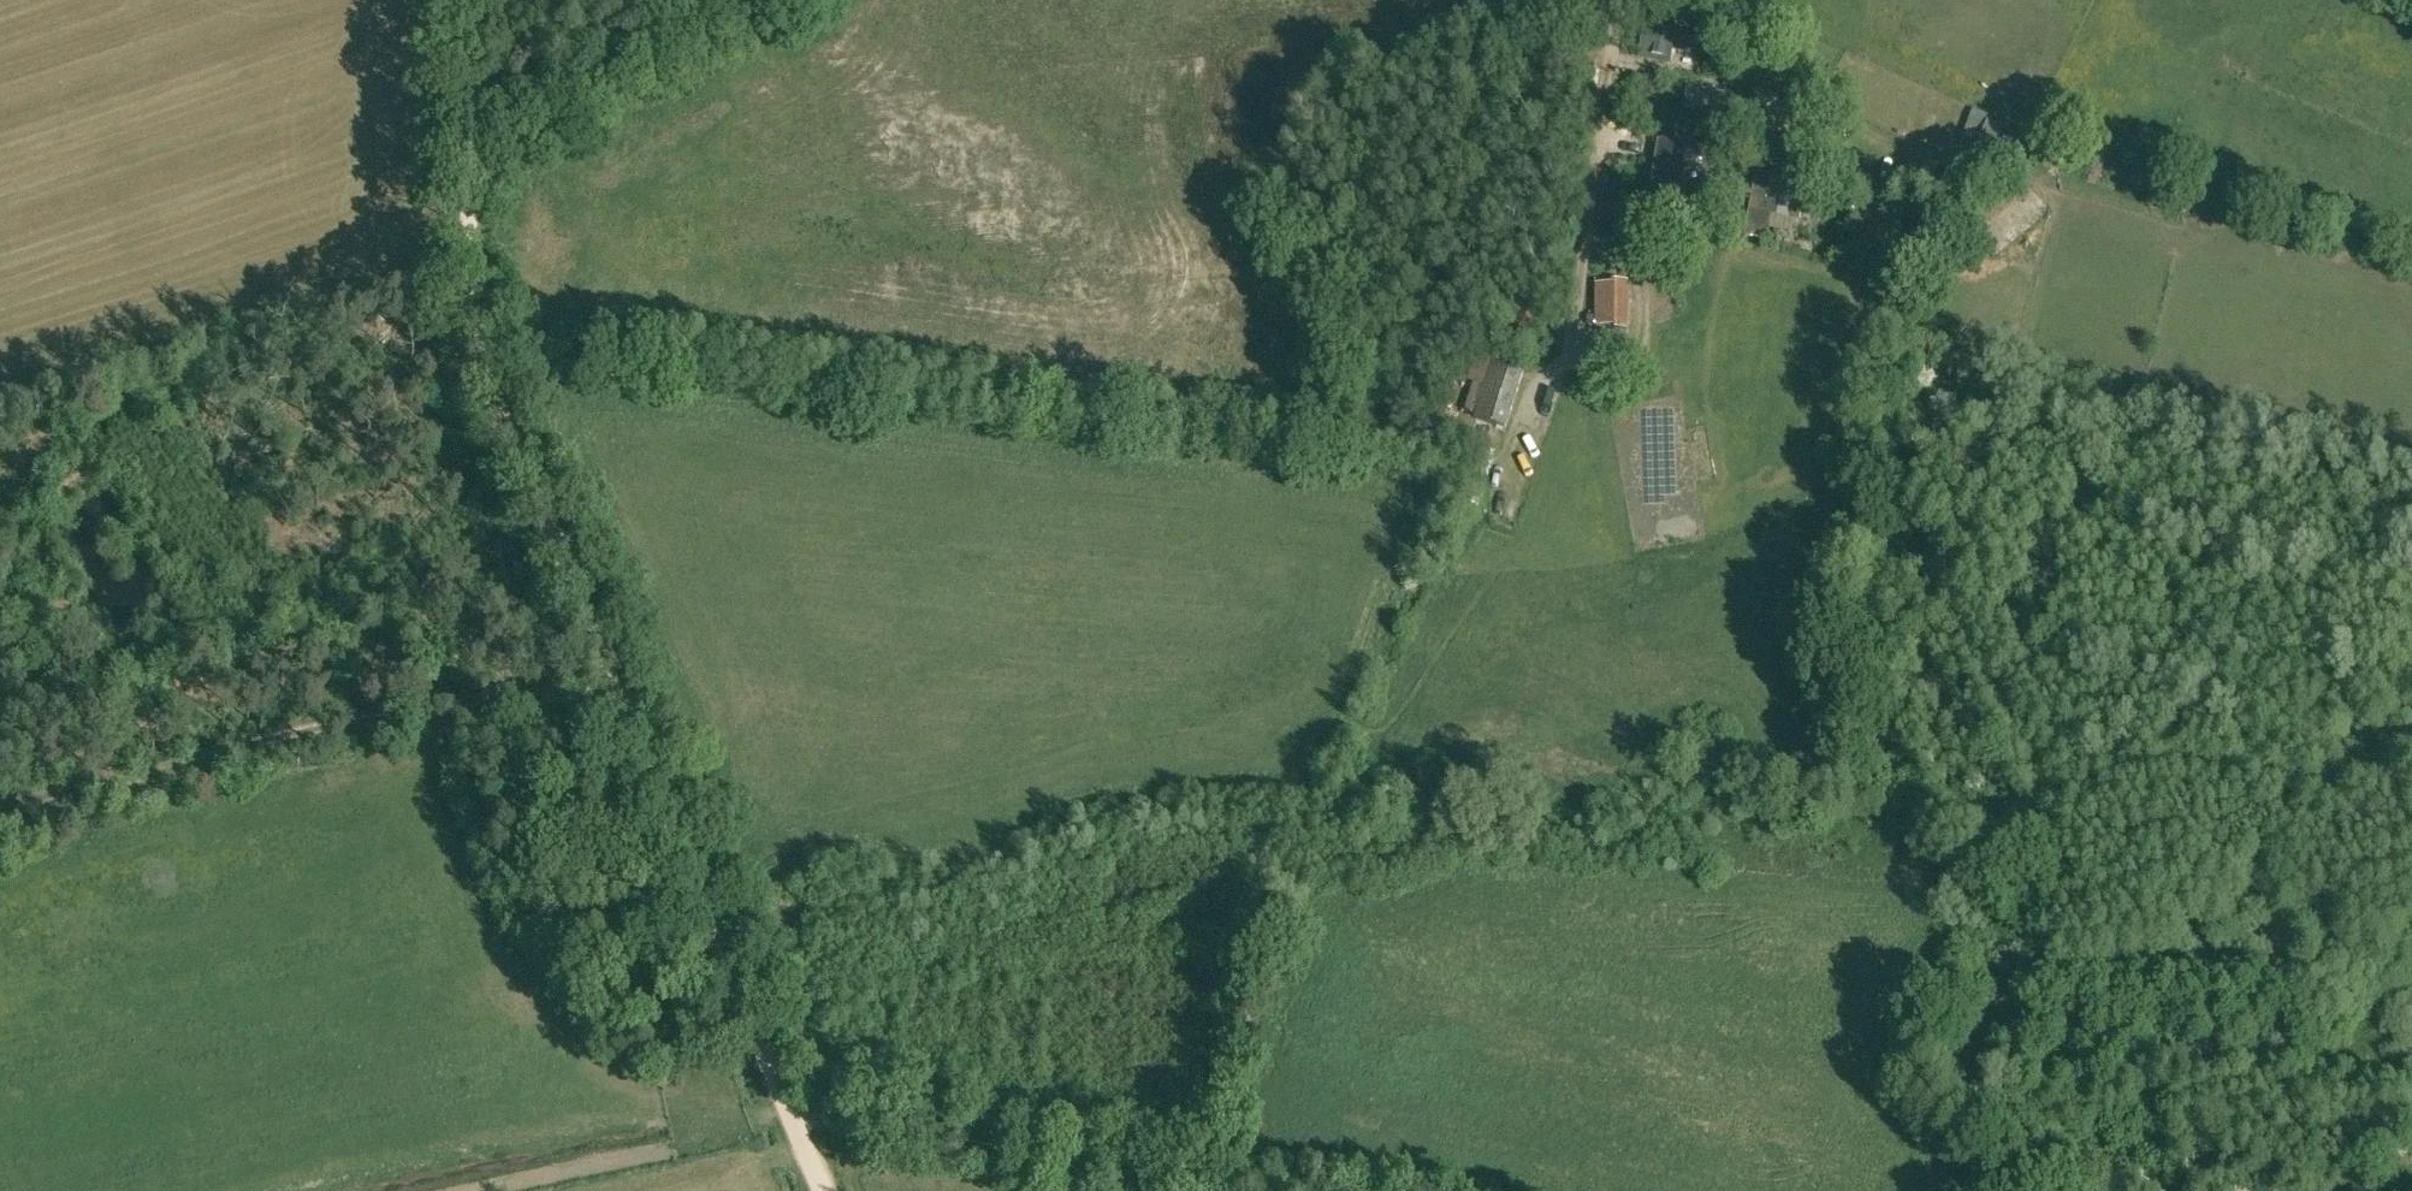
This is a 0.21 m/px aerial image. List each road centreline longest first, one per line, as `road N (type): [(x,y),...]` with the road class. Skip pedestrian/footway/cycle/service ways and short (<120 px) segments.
road 1 (unclassified): [(479,0),(478,332),(499,408),(826,1190)]
road 2 (track): [(804,1137),(1128,1190)]

